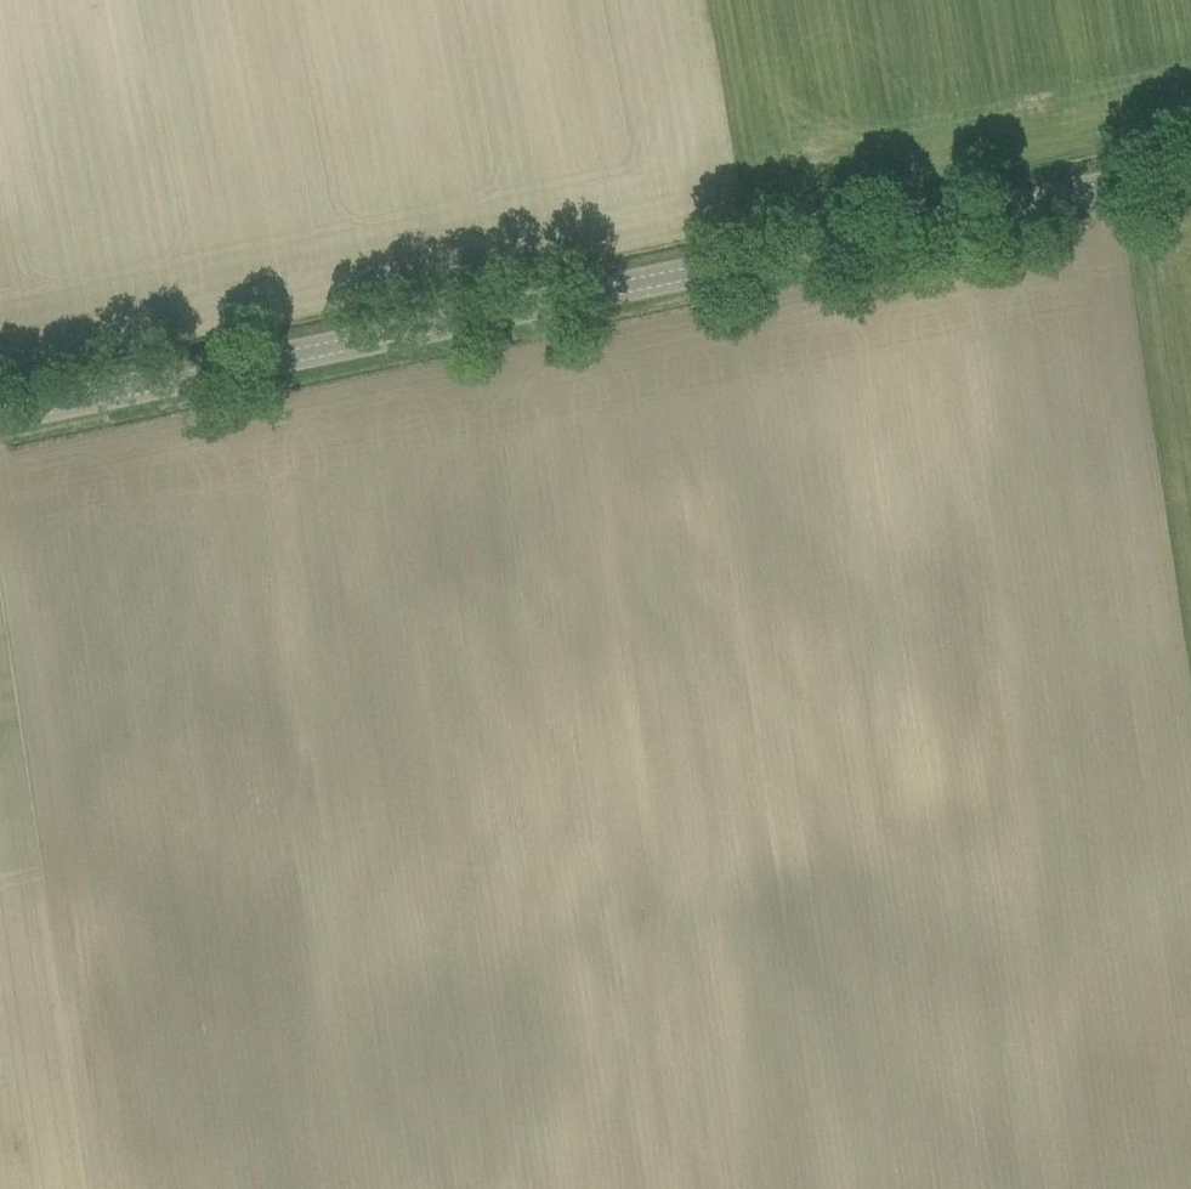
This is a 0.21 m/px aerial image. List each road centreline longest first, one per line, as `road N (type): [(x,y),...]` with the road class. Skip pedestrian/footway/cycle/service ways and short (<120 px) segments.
road 1 (secondary): [(1190,169),(0,416)]

